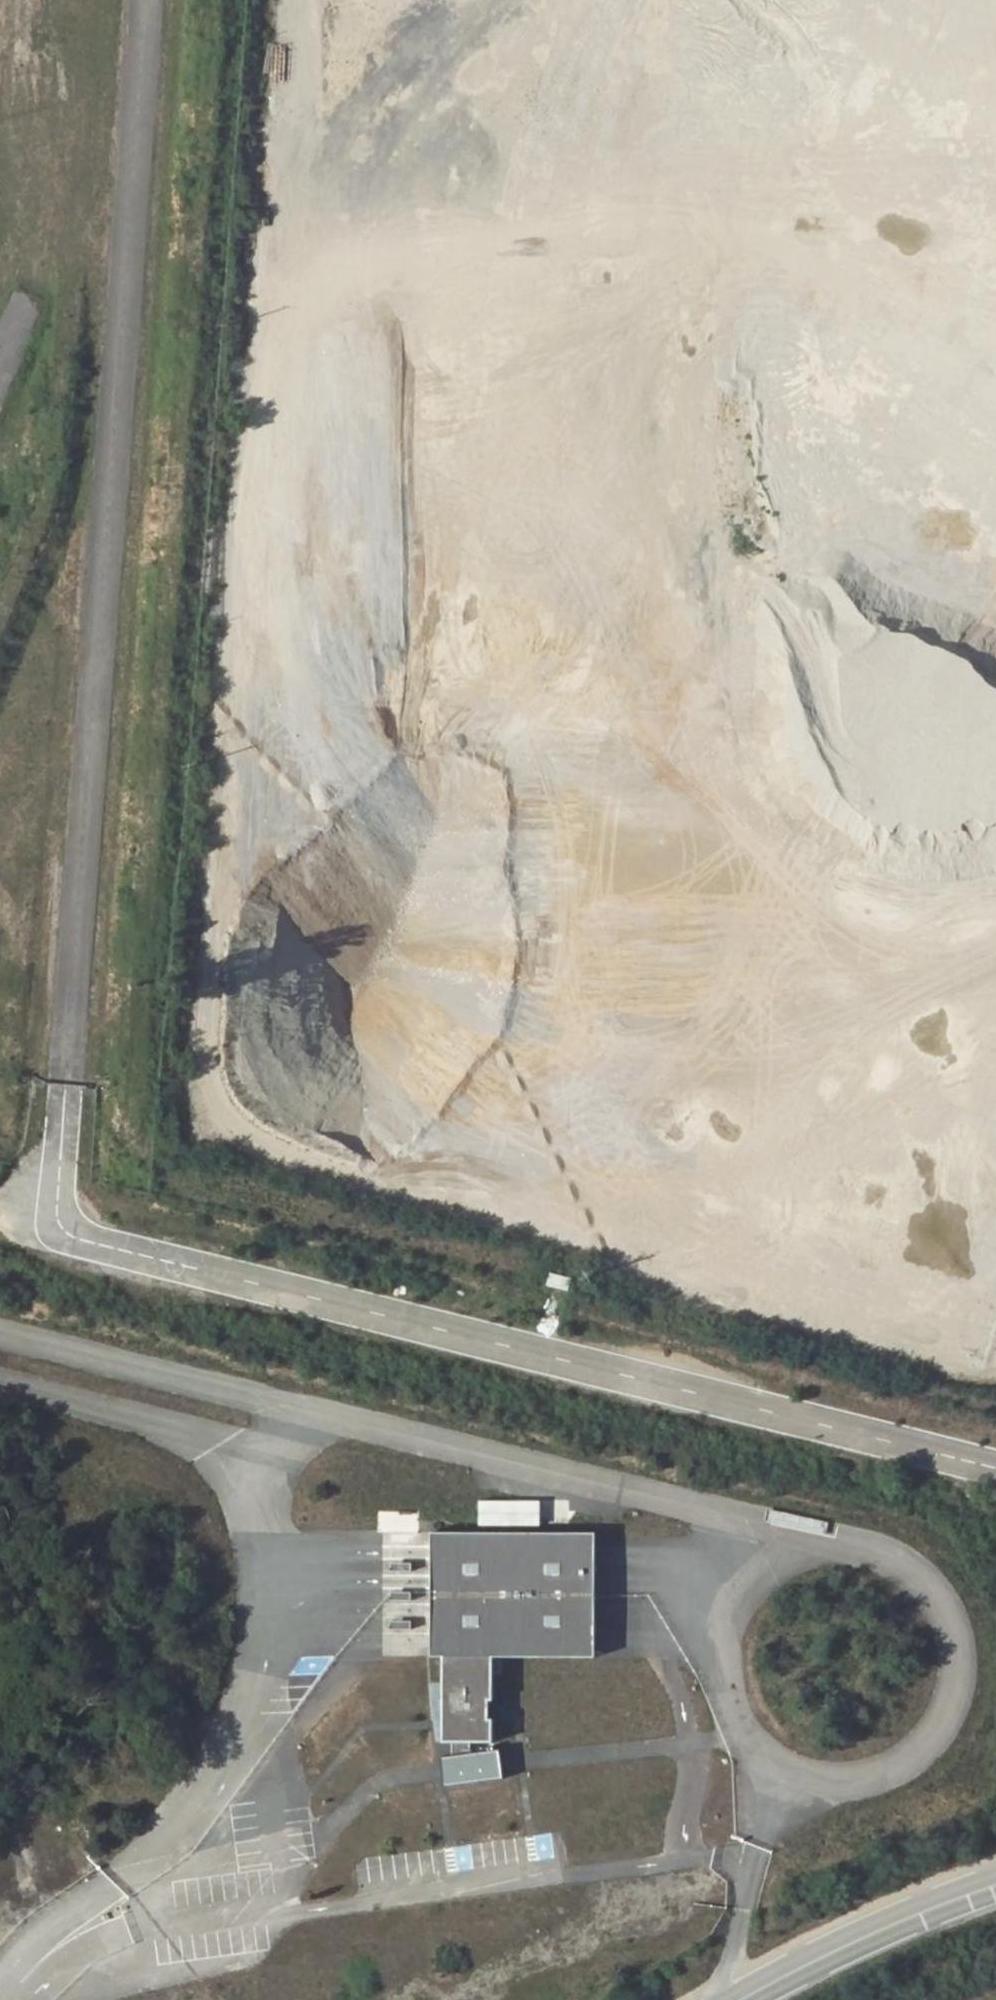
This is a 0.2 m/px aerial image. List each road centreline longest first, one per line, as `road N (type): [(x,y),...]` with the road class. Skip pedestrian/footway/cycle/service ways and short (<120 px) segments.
road 1 (residential): [(0,1219),(995,1473)]
road 2 (unclassified): [(995,1886),(737,1999)]

